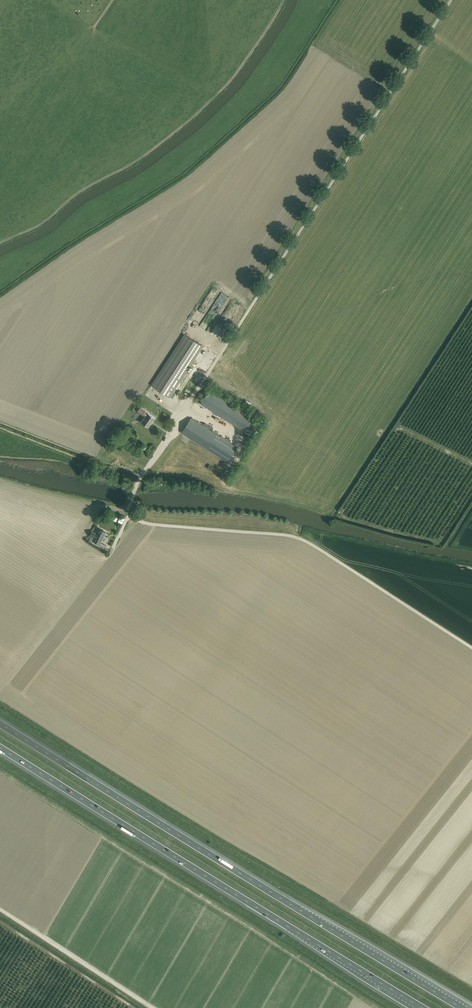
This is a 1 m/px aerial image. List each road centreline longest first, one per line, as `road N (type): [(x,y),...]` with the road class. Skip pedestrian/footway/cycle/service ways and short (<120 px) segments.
road 1 (unclassified): [(471,647),(302,539),(145,523),(130,508),(146,468),(451,0)]
road 2 (motorway): [(464,1007),(0,723)]
road 3 (motorway): [(0,748),(423,1007)]

